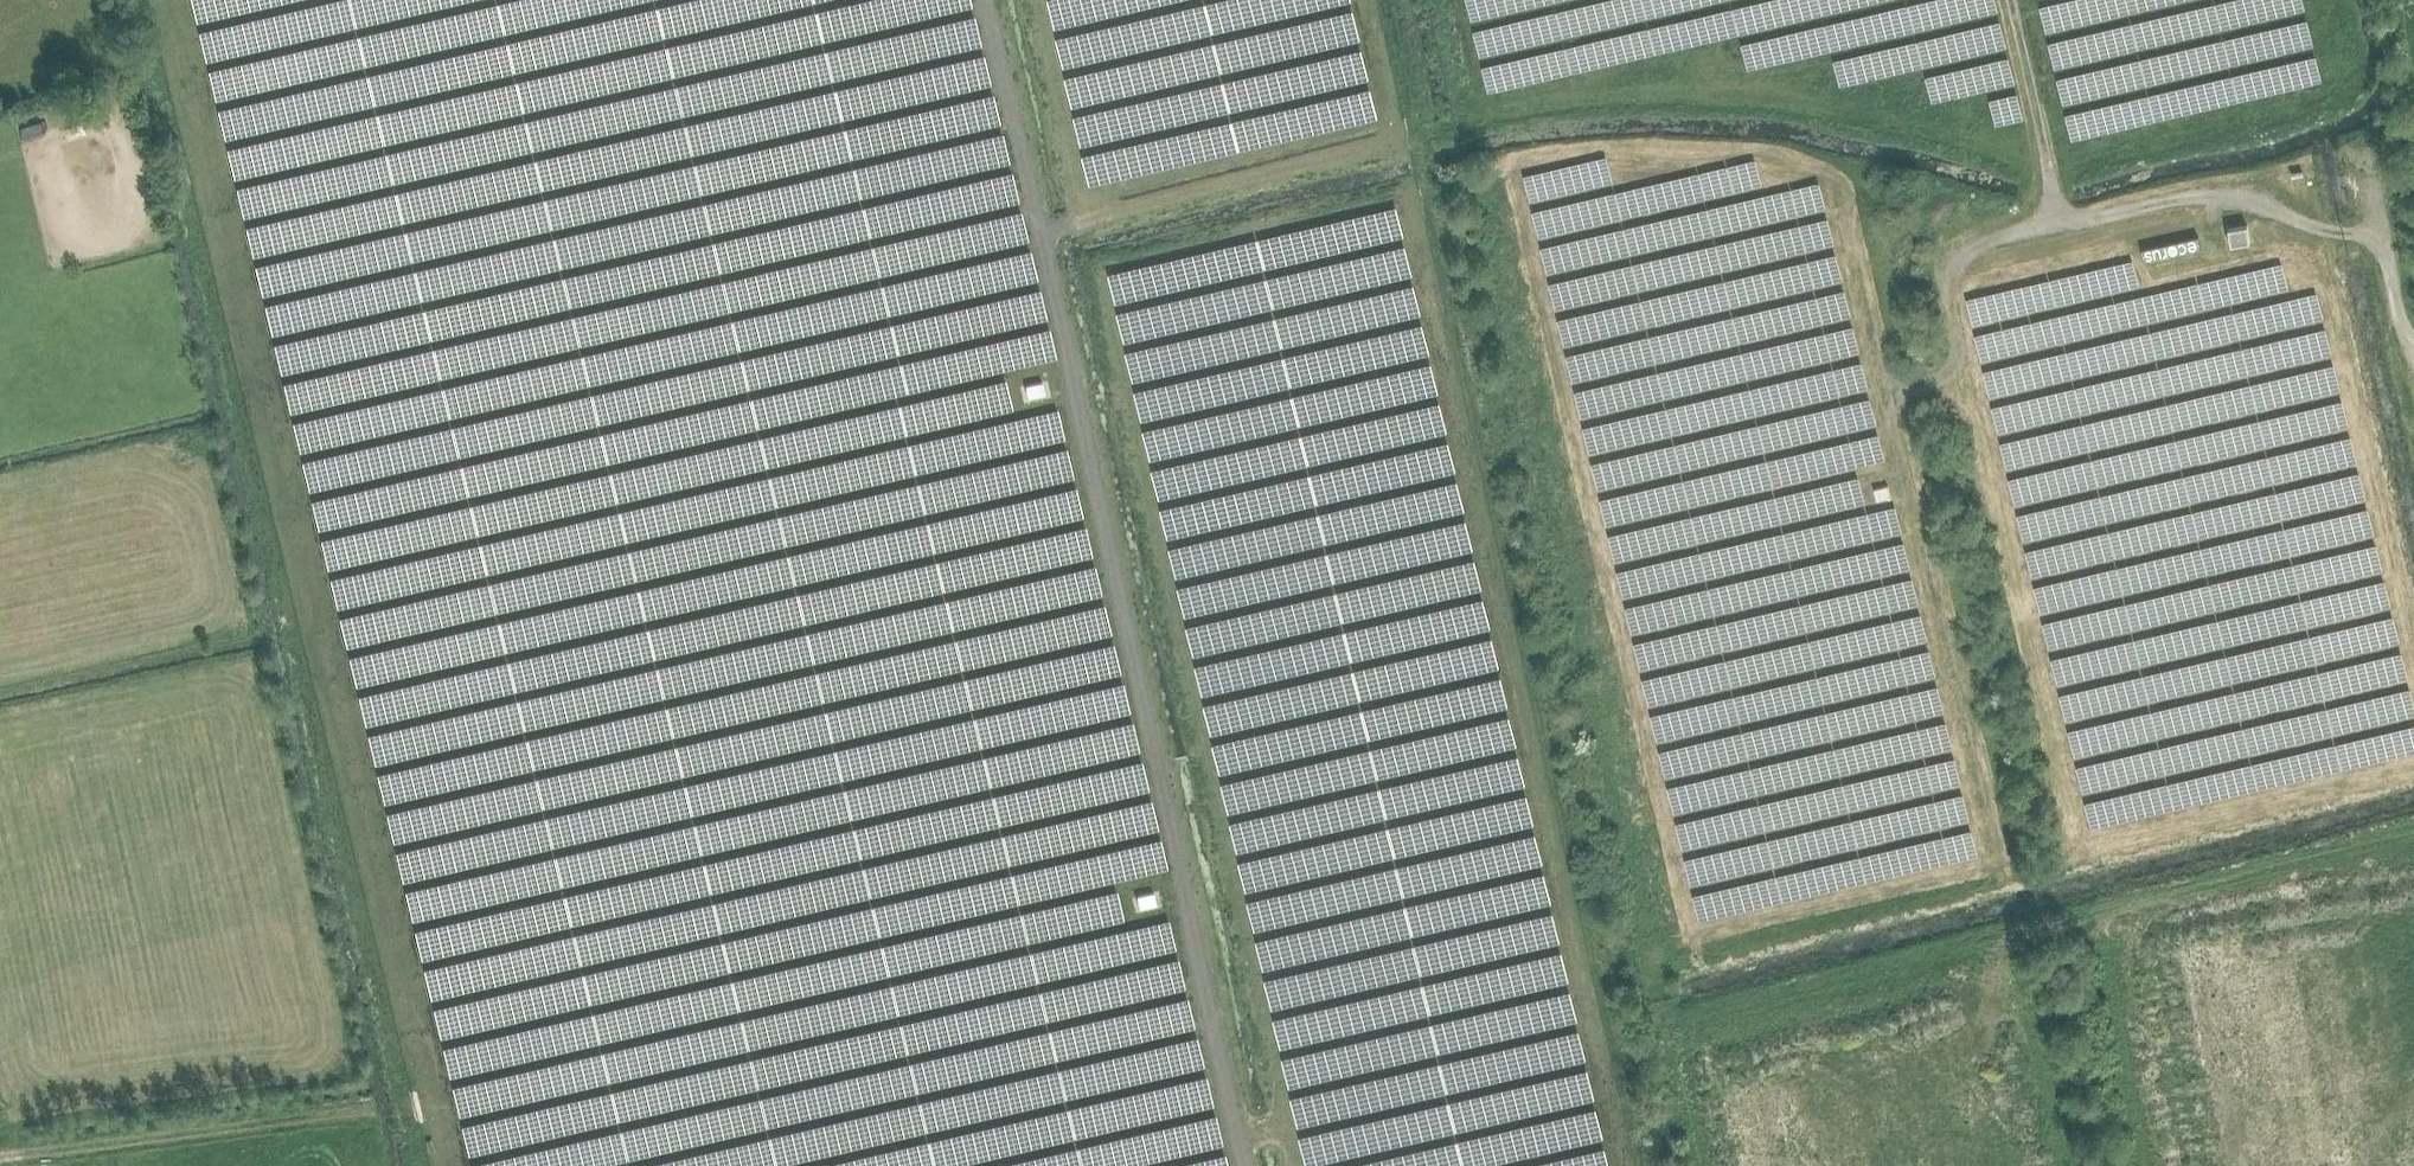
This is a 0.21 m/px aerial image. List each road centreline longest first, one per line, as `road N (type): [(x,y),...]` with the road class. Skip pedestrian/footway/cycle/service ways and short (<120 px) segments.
road 1 (track): [(0,1160),(376,1107)]

